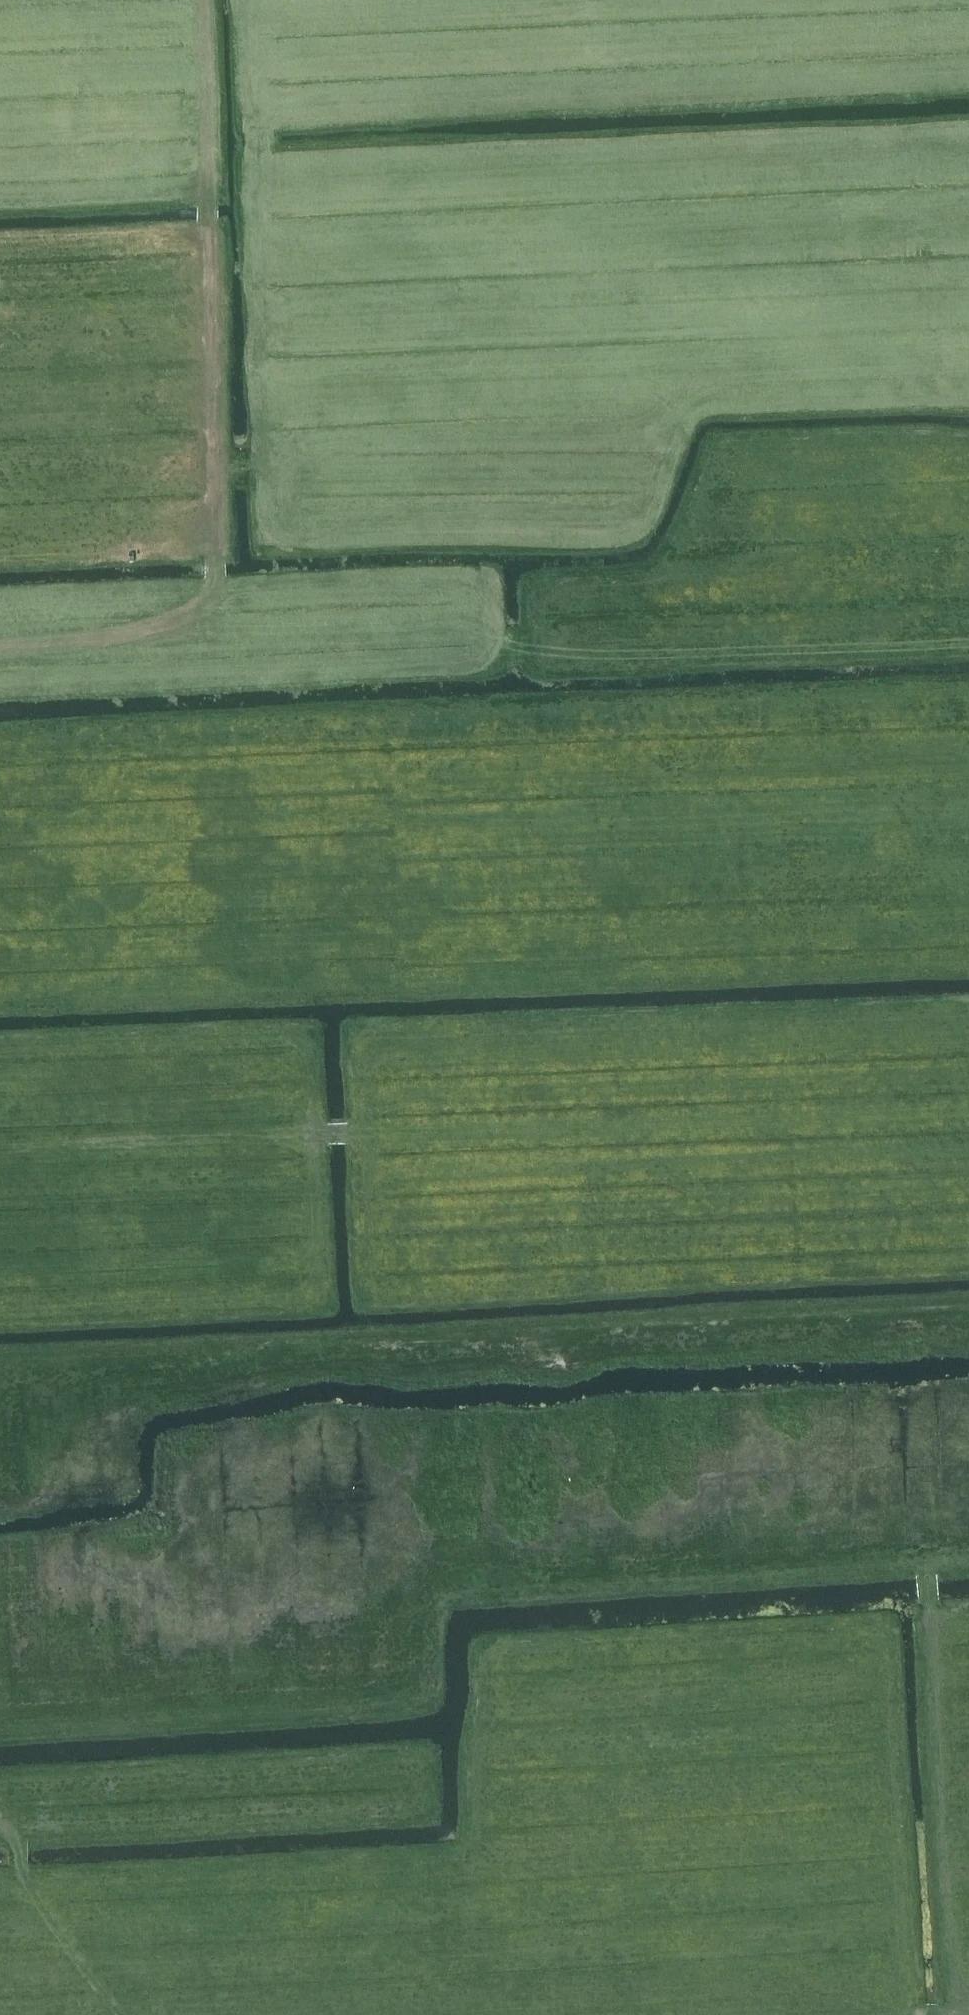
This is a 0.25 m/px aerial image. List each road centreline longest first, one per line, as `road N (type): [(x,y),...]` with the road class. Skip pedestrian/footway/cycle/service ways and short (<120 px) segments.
road 1 (track): [(0,649),(153,630),(206,605),(218,587),(202,0)]
road 2 (track): [(0,1831),(18,1841),(23,1879),(123,2014)]

